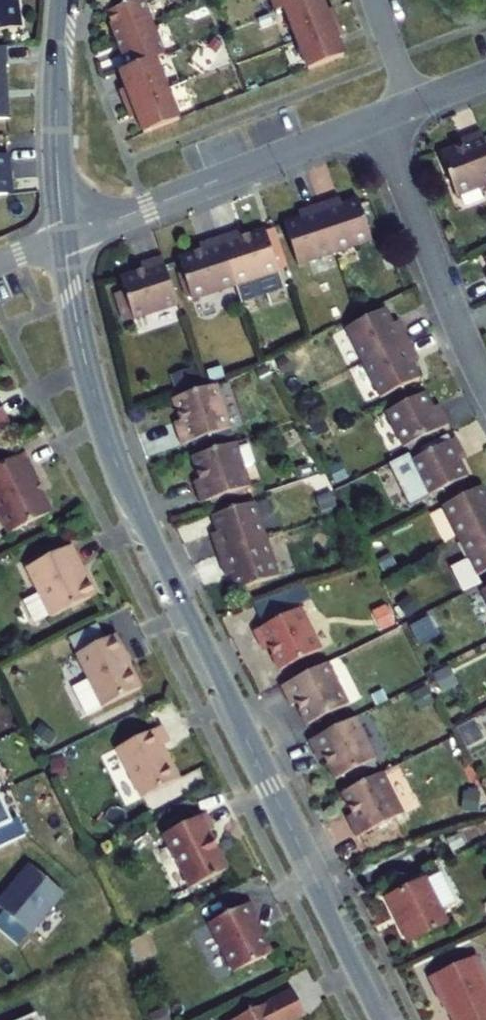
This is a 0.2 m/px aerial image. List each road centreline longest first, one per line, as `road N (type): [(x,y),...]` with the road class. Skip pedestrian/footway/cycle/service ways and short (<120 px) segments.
road 1 (tertiary): [(63,235),(83,353),(121,474),(387,1019)]
road 2 (residential): [(63,235),(378,116)]
road 3 (residential): [(378,116),(485,386)]
road 4 (tertiary): [(63,0),(56,117),(63,235)]

